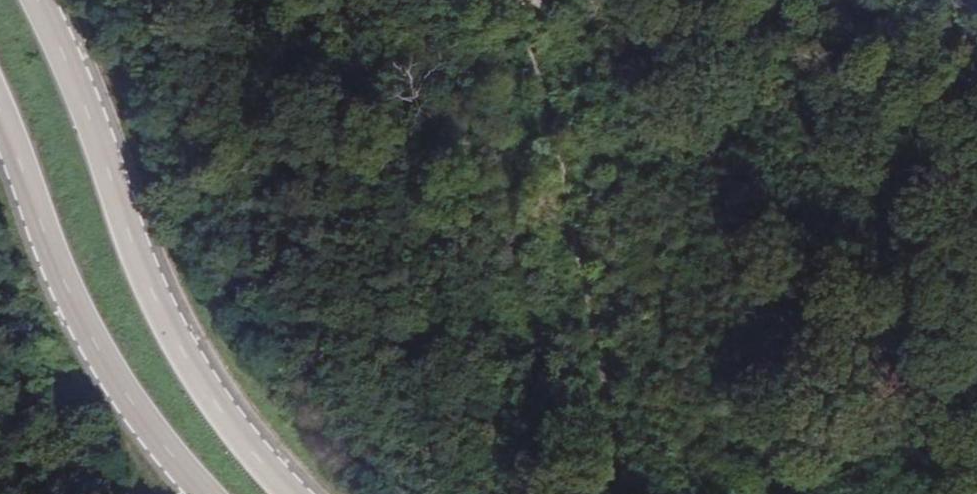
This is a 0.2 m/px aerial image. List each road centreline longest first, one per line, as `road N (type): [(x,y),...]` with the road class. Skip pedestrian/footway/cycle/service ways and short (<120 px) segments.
road 1 (secondary): [(289,493),(177,349),(34,0)]
road 2 (secondary): [(0,119),(77,308),(145,426),(205,493)]

